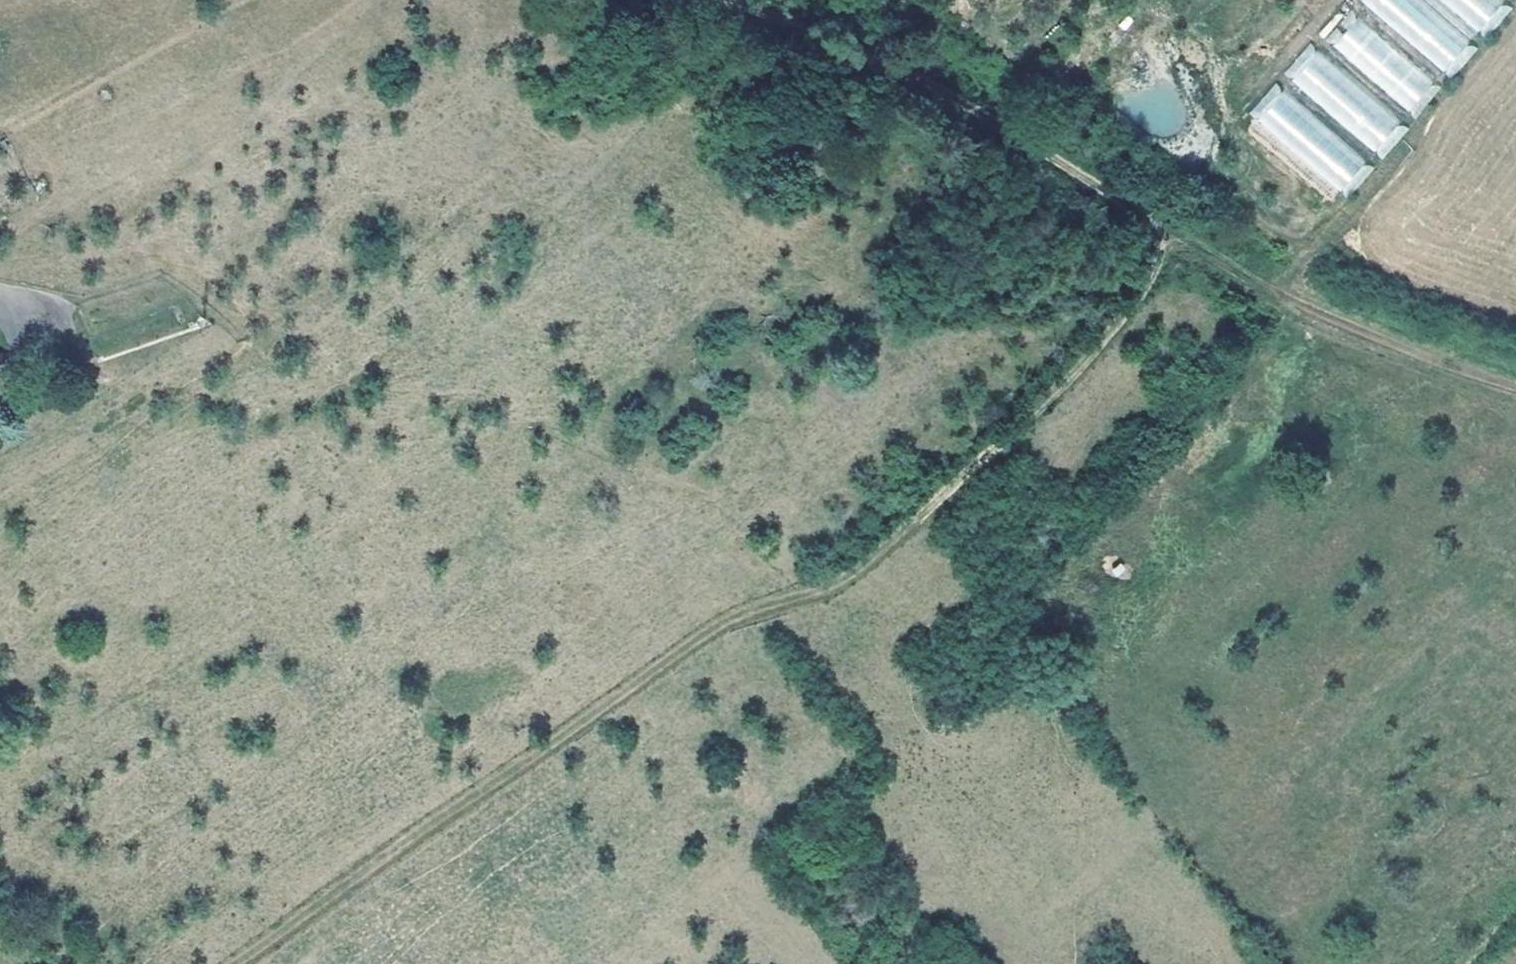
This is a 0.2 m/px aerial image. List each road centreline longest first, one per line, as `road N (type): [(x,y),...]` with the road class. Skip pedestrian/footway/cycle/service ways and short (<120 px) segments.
road 1 (track): [(1150,225),(1149,280),(1118,326),(1063,389),(904,532),(831,592),(706,644),(255,963)]
road 2 (track): [(683,0),(1150,225),(1292,307),(1515,395)]
road 3 (track): [(1292,307),(1220,402),(1023,594),(1109,755),(1275,963)]
road 4 (track): [(0,763),(11,835),(71,963)]

